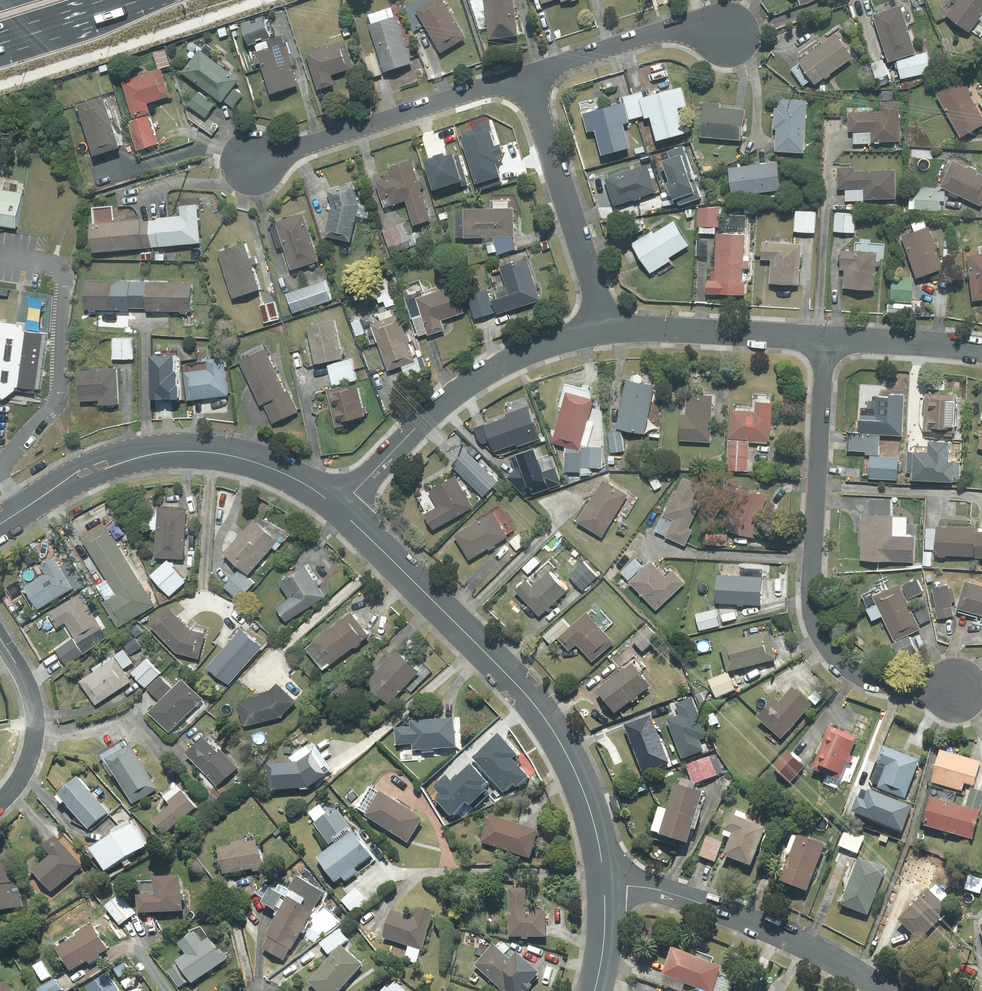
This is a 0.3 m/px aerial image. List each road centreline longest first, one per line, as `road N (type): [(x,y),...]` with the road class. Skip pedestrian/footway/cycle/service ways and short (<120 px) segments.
road 1 (tertiary): [(605,885),(588,805),(547,721),(339,509)]
road 2 (residential): [(952,691),(864,677),(818,629),(812,575),(824,338)]
road 3 (tertiary): [(339,509),(263,465),(177,450),(94,470),(0,524)]
road 4 (residential): [(339,509),(464,386),(542,347),(605,331)]
road 5 (residential): [(886,990),(718,909),(672,893),(605,885)]
road 6 (residential): [(525,75),(254,162)]
road 7 (residential): [(525,75),(605,331)]
road 8 (residential): [(605,331),(824,338)]
road 9 (residential): [(728,34),(665,33),(525,75)]
road 10 (residential): [(0,803),(24,770),(35,714),(0,638)]
road 11 (residential): [(824,338),(981,350)]
road 12 (primary): [(145,0),(0,46)]

